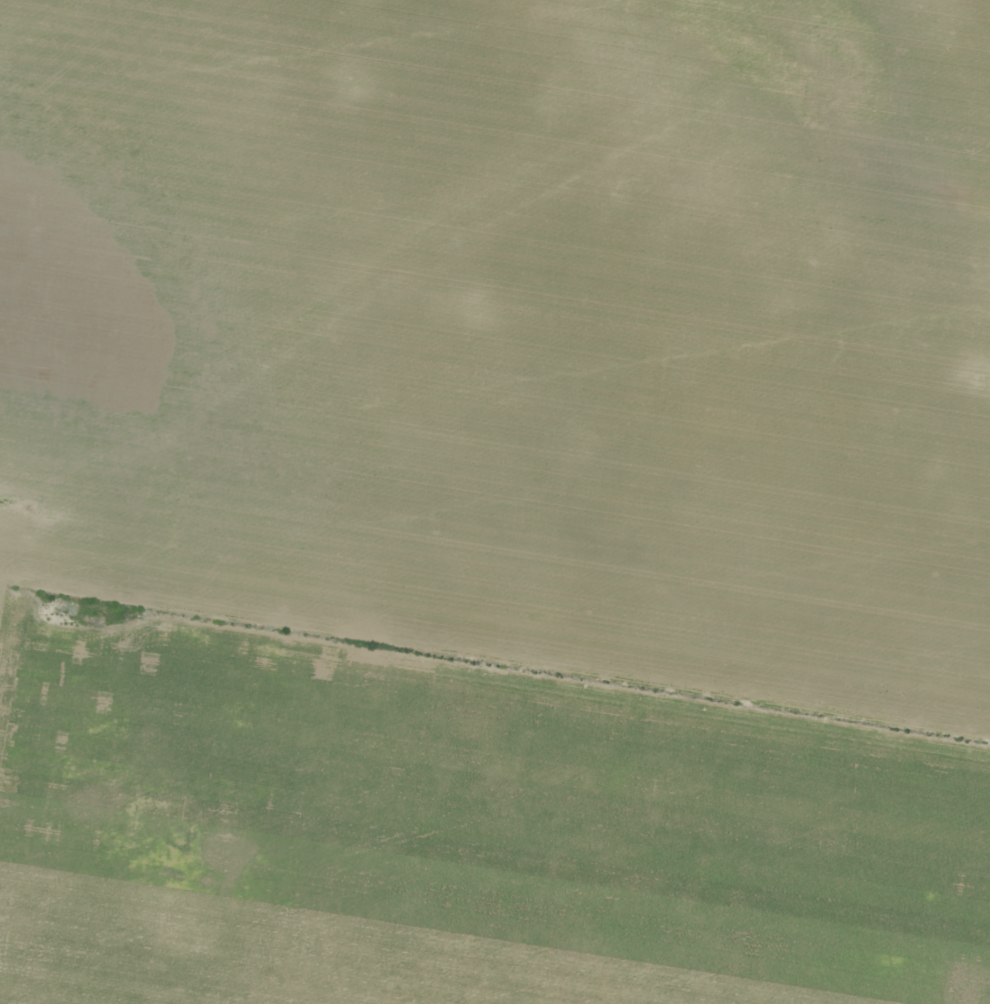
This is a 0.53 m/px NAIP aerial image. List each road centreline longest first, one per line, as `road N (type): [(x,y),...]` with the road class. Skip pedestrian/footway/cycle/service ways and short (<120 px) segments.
road 1 (residential): [(0,580),(989,748)]

